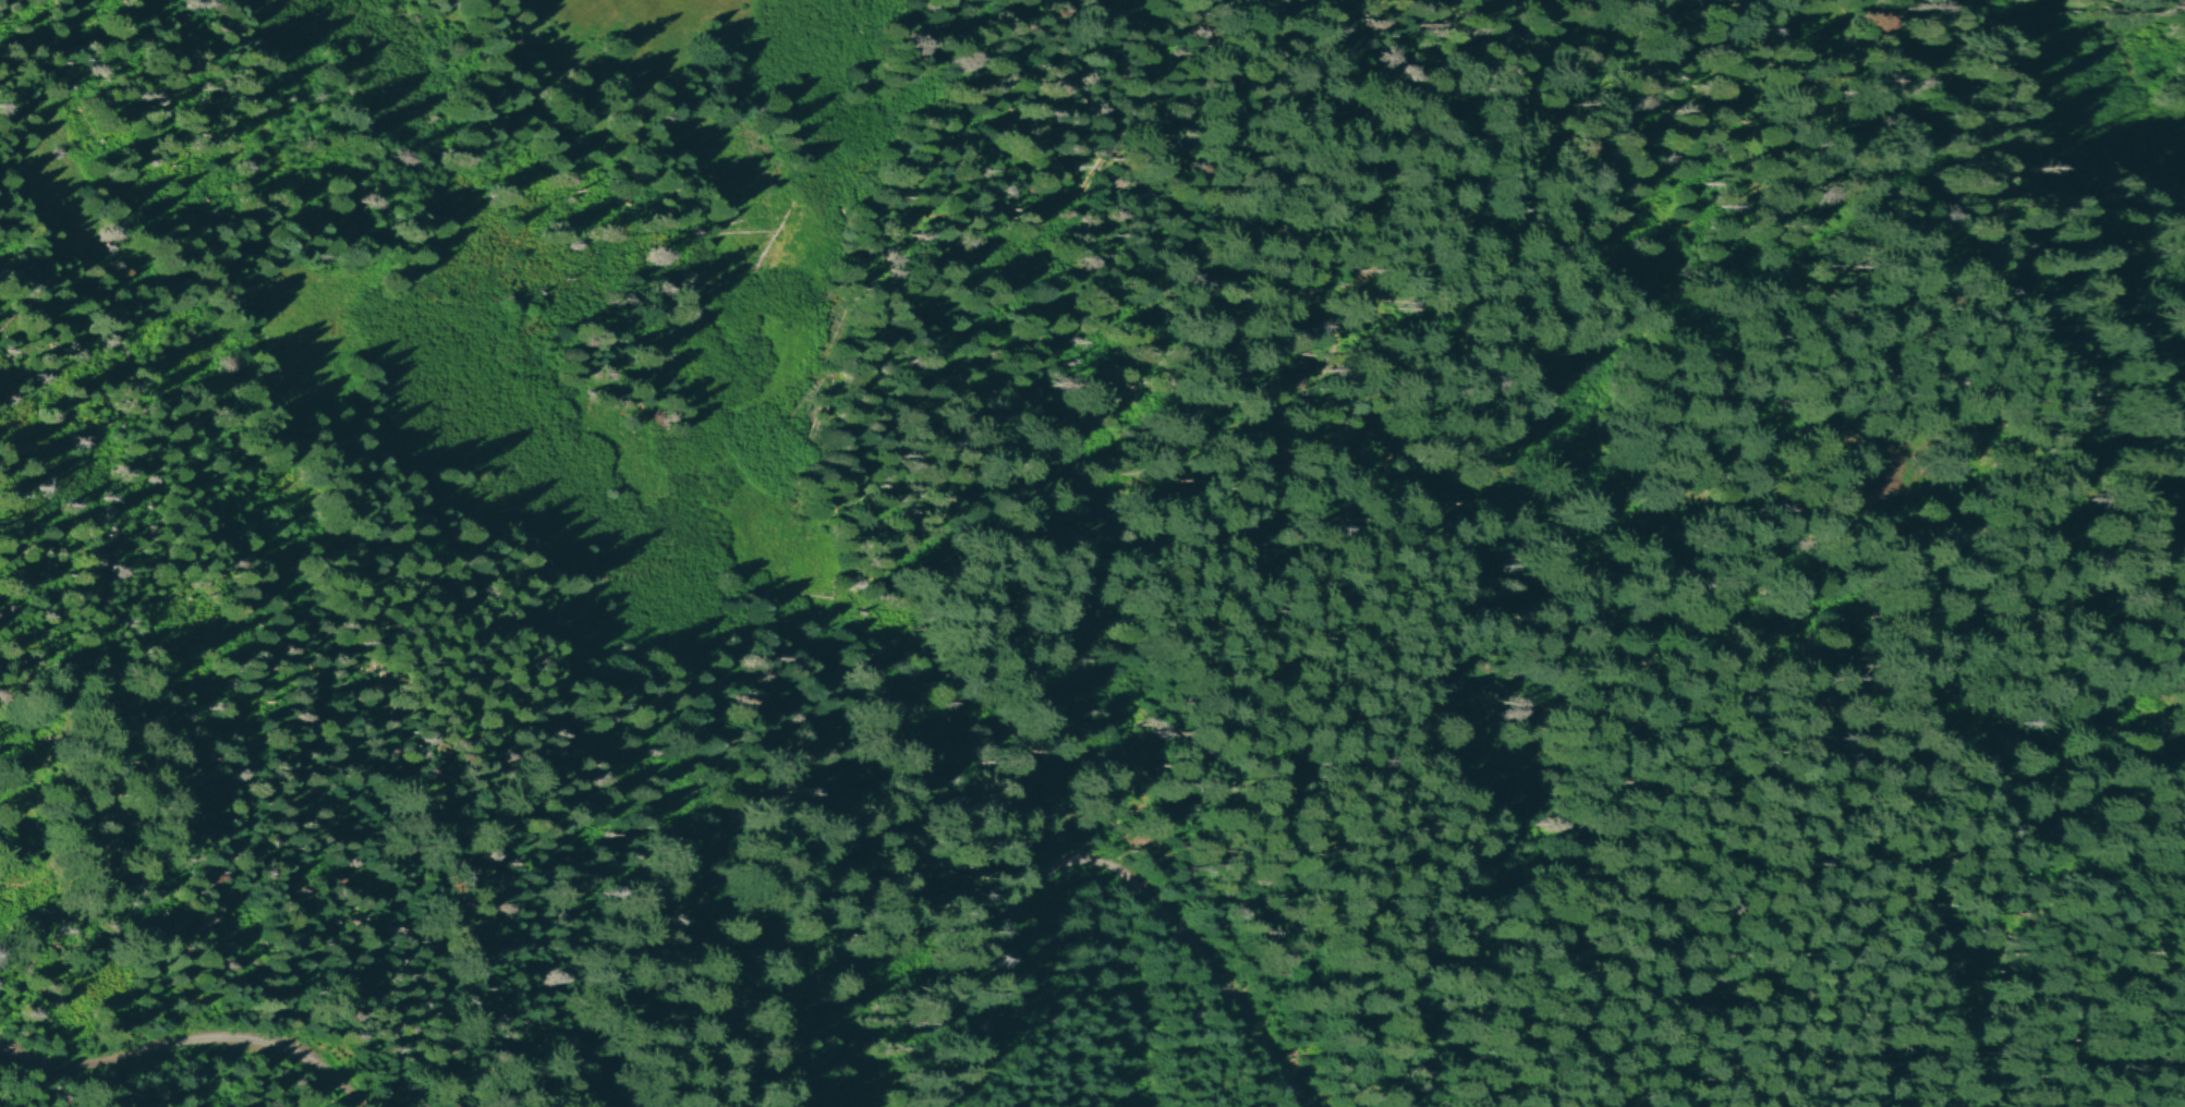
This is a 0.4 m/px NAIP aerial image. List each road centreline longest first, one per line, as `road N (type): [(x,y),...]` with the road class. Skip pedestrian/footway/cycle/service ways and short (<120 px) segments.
road 1 (residential): [(933,1106),(979,1021),(1025,884),(1079,863),(1108,867),(1145,891),(1284,1084),(1310,1106)]
road 2 (residential): [(0,1054),(82,1066),(163,1047),(262,1044),(289,1050),(362,1106)]

